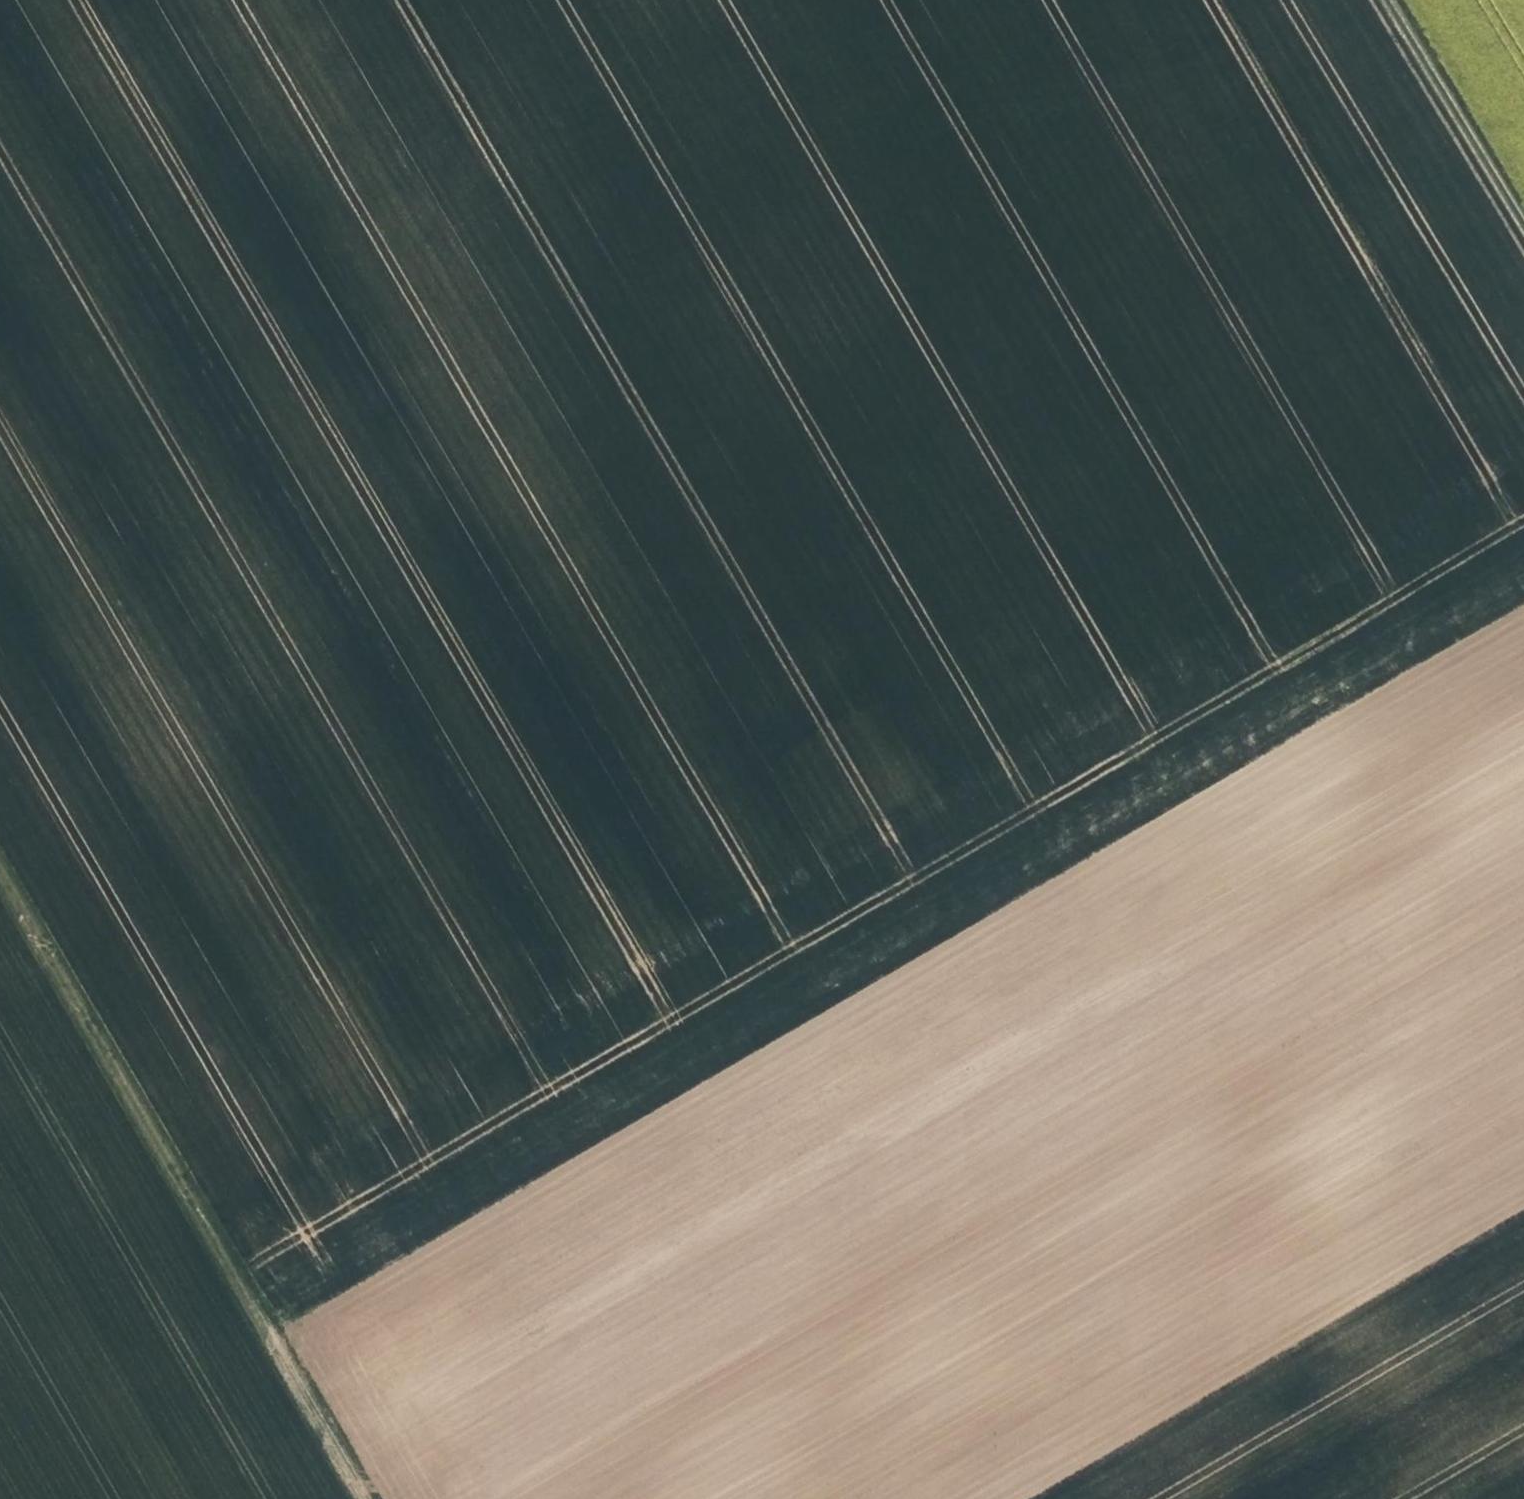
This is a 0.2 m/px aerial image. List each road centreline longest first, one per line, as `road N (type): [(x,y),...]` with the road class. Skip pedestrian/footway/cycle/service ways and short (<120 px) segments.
road 1 (track): [(367,1498),(0,868)]
road 2 (track): [(1398,0),(1523,209)]

